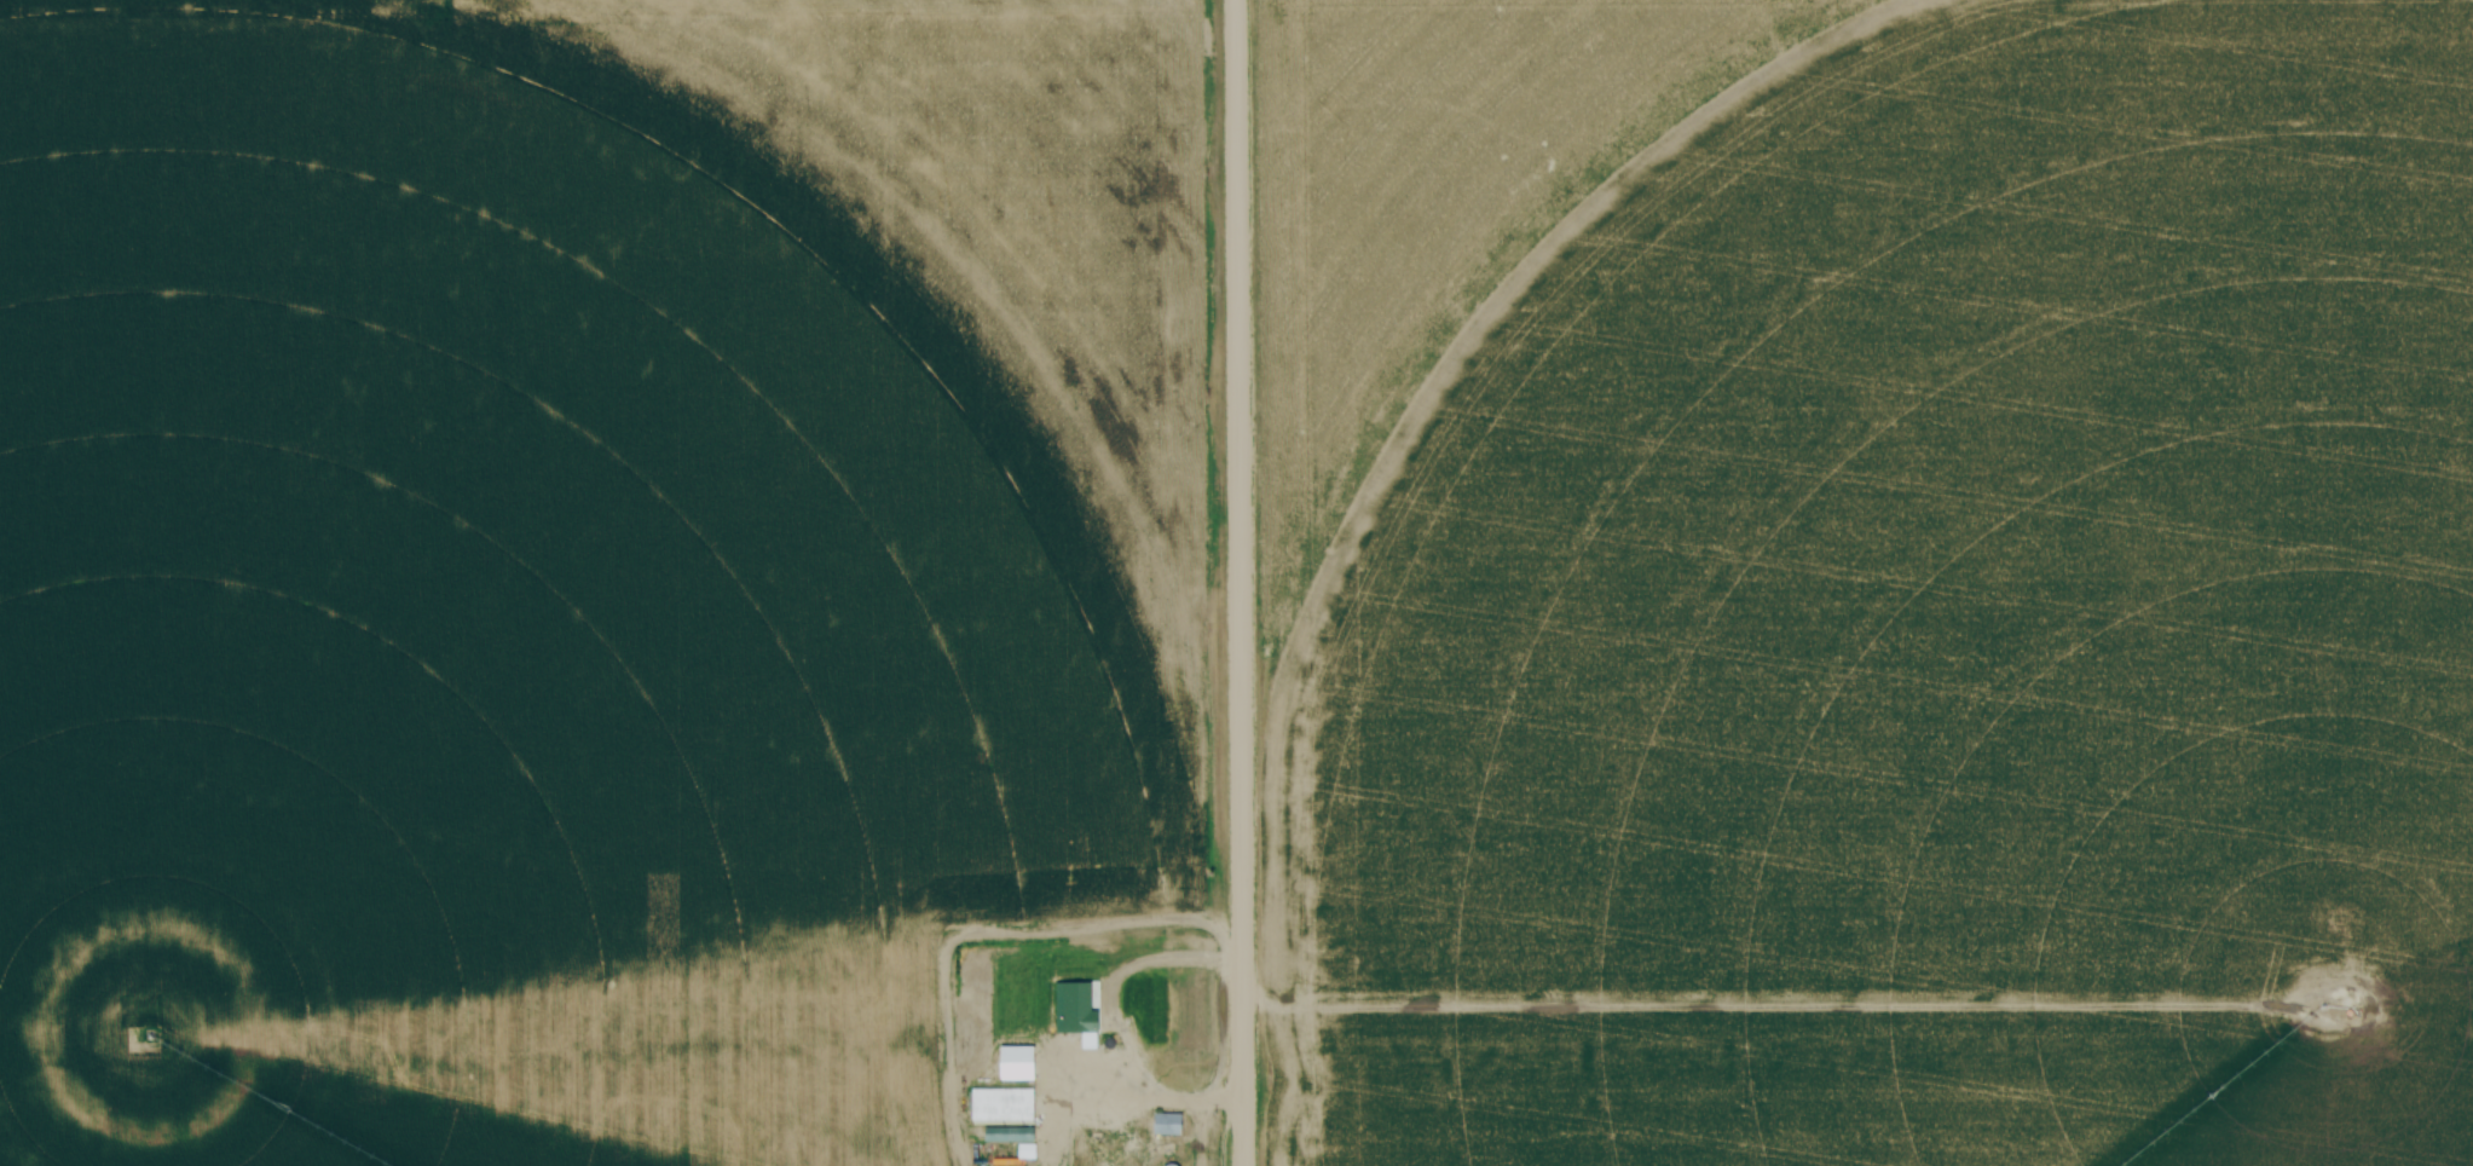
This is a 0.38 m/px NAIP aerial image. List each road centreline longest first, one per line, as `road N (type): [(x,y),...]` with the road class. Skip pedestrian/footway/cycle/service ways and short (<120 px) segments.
road 1 (residential): [(1239,0),(1249,1165)]

